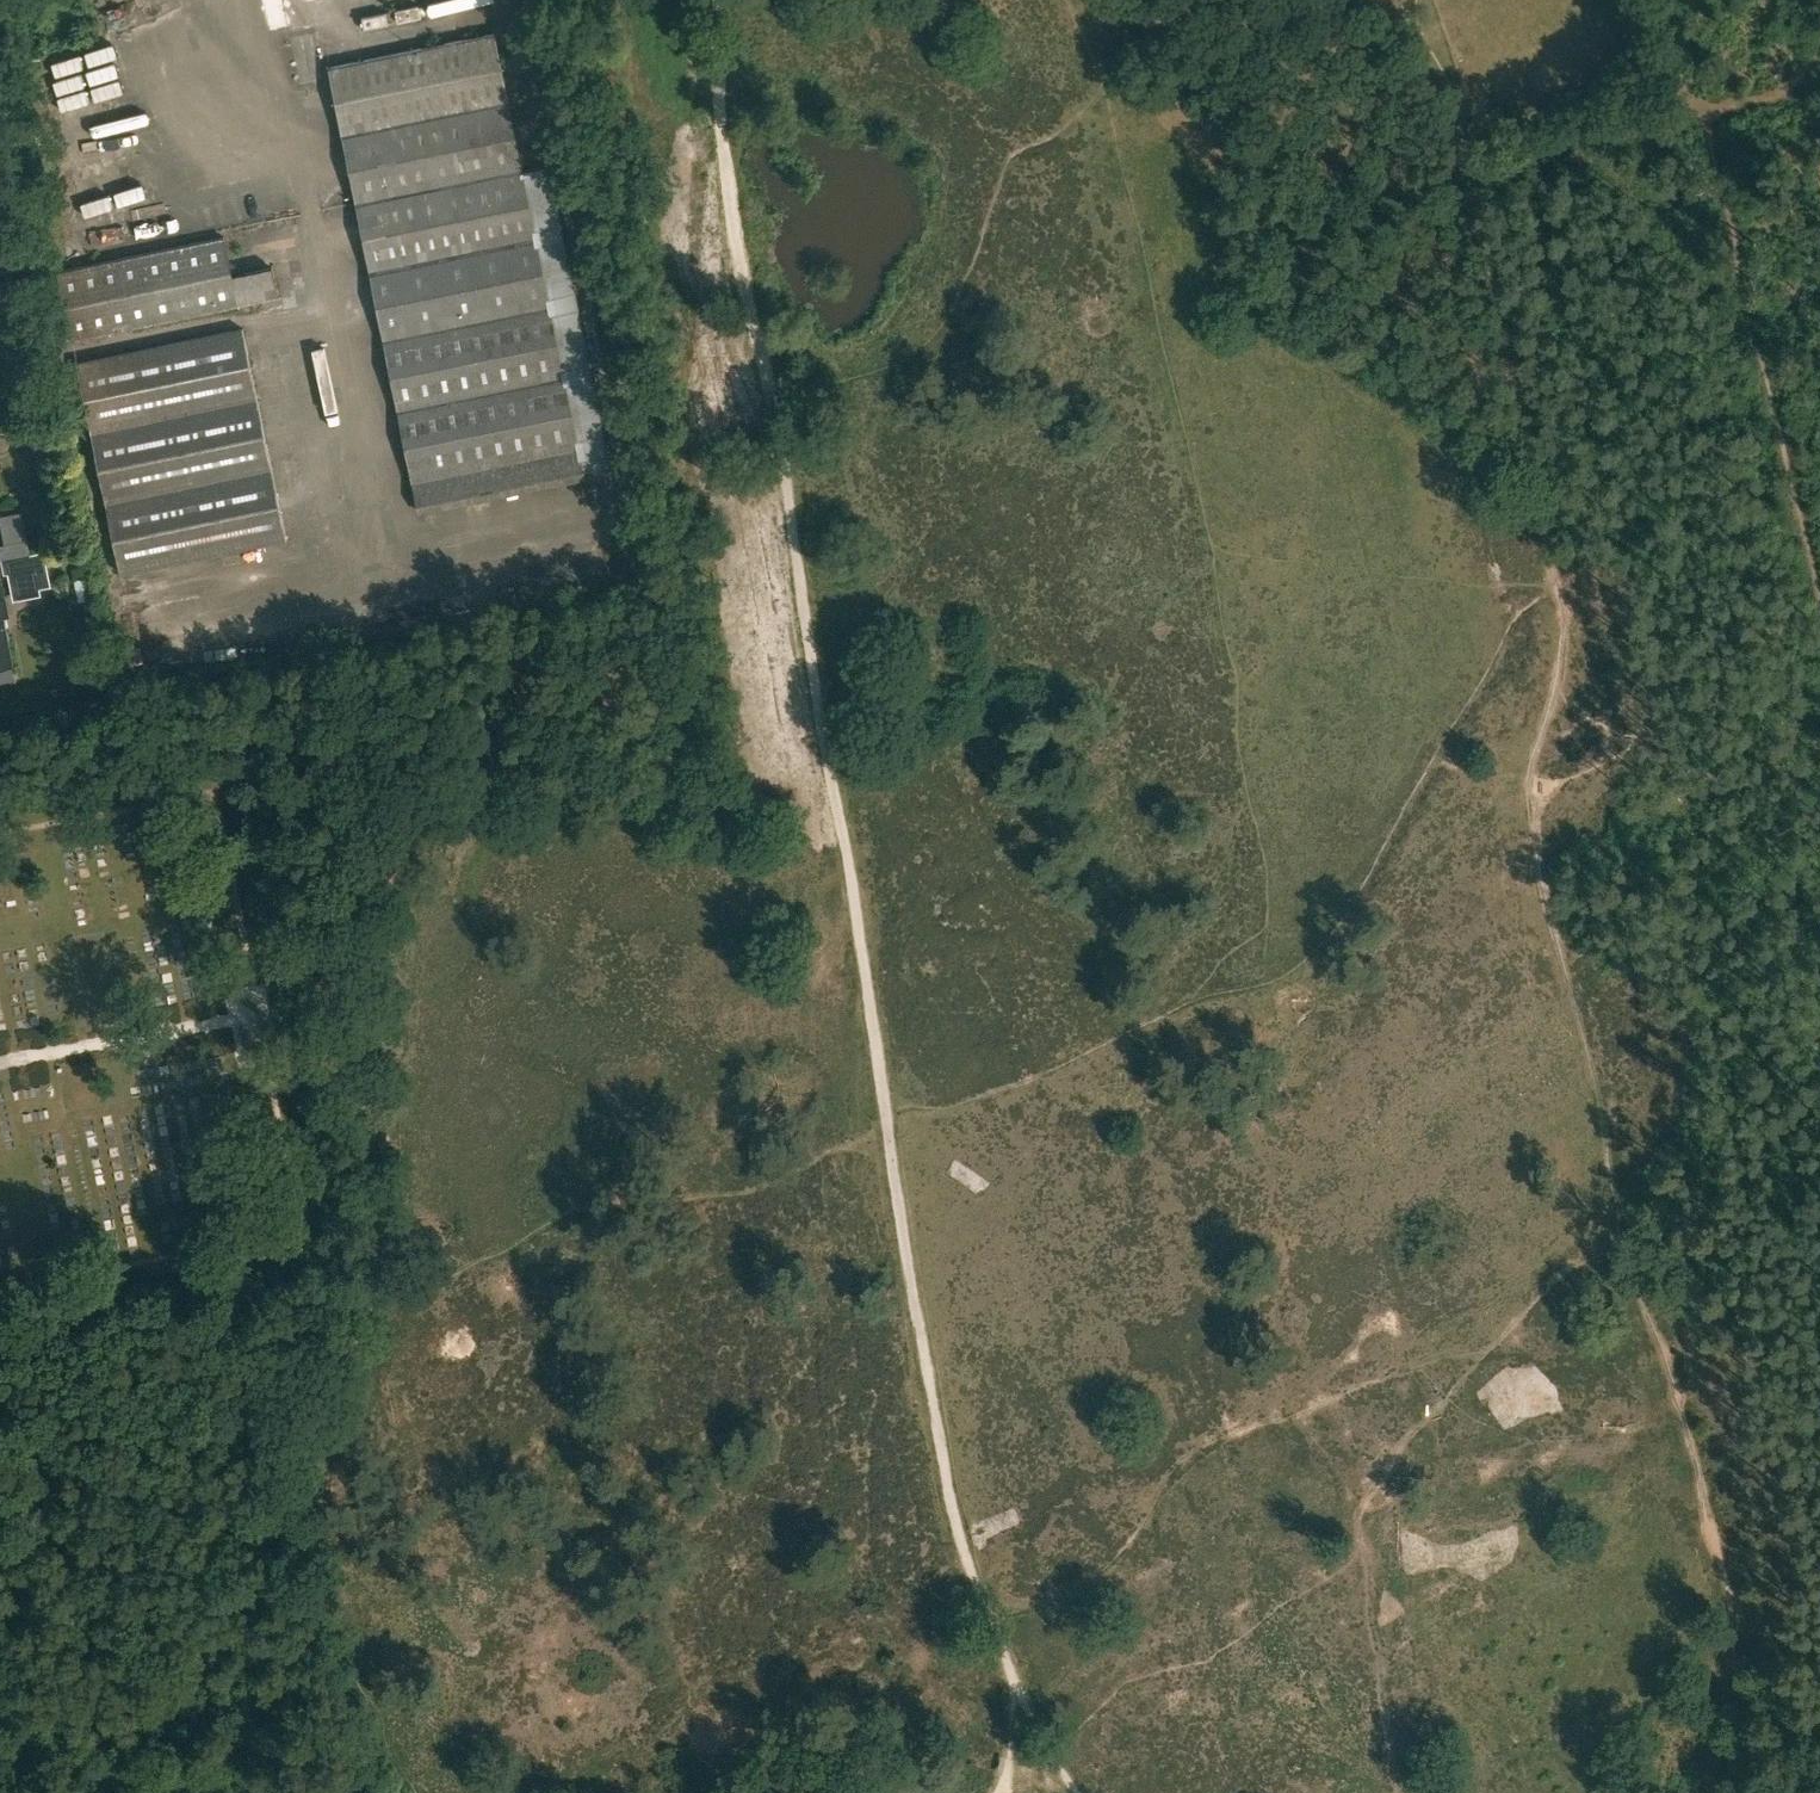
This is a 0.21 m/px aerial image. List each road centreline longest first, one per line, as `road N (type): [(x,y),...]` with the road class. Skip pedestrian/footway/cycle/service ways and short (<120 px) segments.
road 1 (track): [(716,0),(728,192),(783,451),(946,1478),(978,1602),(1076,1792)]

